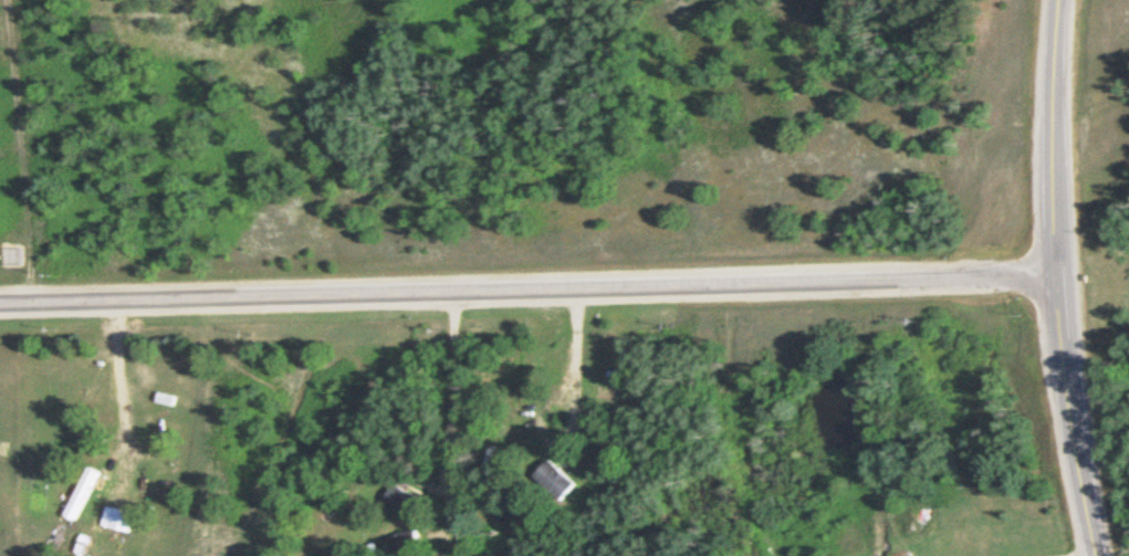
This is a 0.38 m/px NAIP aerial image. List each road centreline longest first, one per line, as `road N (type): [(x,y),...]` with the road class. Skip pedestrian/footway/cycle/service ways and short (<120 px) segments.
road 1 (tertiary): [(1055,275),(117,300)]
road 2 (primary): [(1101,555),(1055,275)]
road 3 (primary): [(1055,275),(1059,0)]

